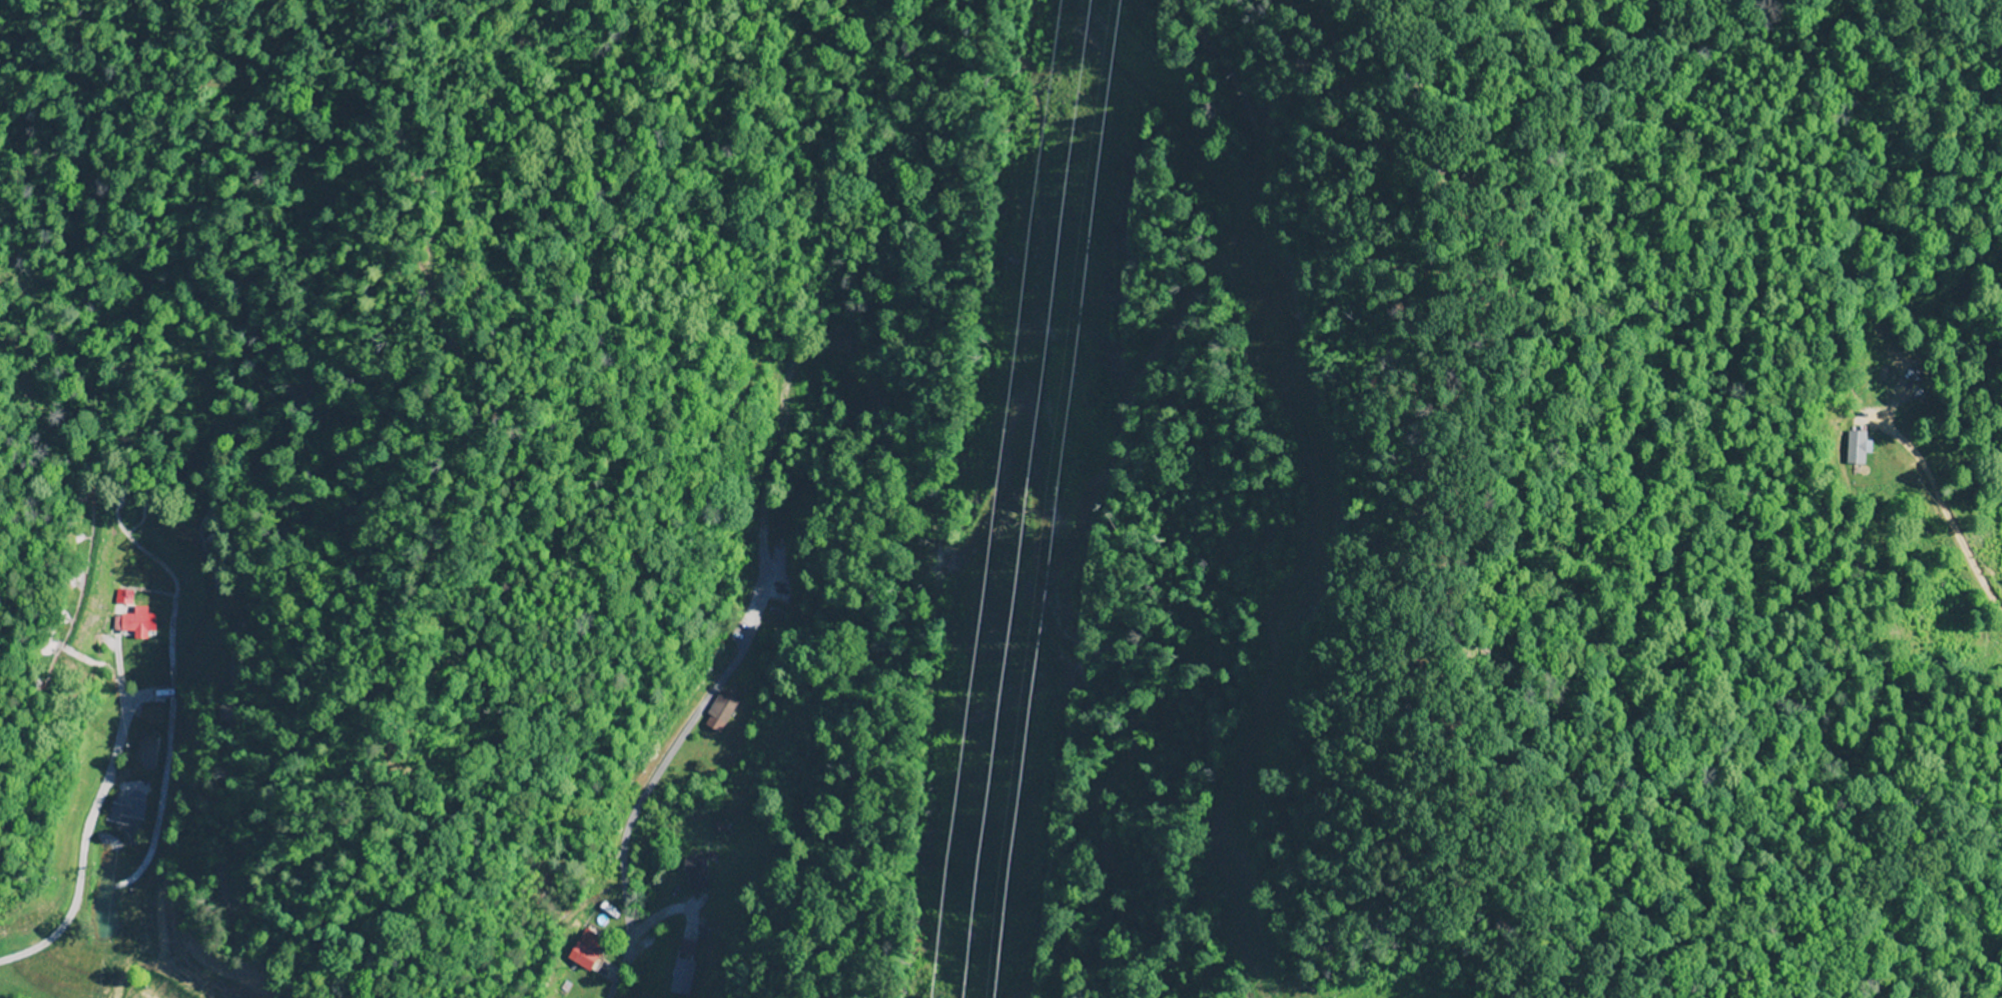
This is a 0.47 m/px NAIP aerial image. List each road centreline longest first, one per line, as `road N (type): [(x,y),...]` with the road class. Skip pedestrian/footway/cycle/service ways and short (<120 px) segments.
road 1 (residential): [(608,997),(627,949),(623,858),(630,818),(748,632)]

